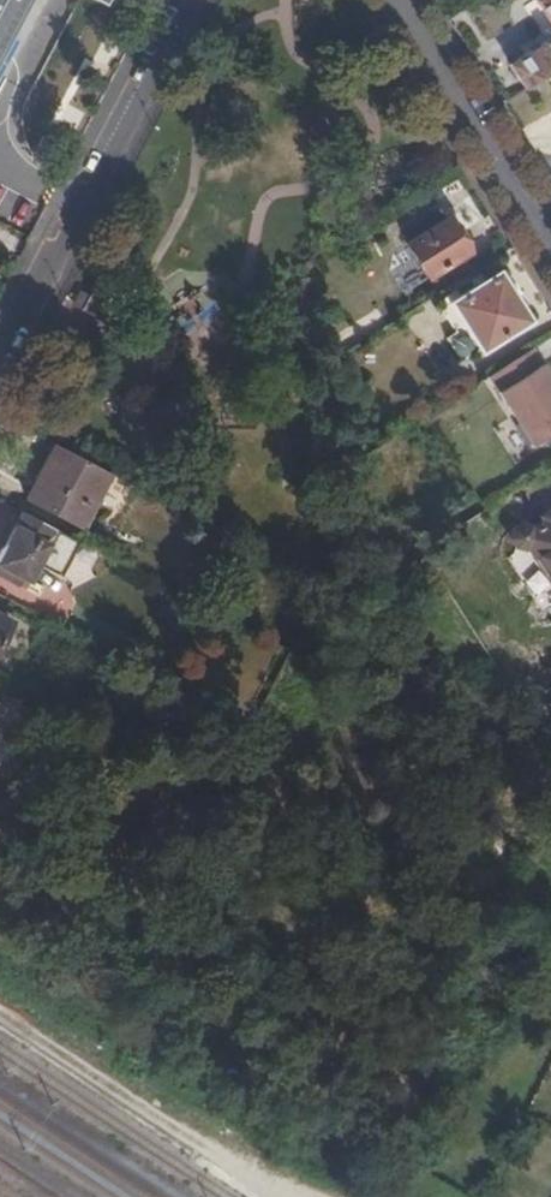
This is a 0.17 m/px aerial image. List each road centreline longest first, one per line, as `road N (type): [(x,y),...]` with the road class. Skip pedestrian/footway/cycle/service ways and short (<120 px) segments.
road 1 (residential): [(0,362),(191,0)]
road 2 (track): [(0,1022),(272,1196)]
road 3 (residential): [(550,242),(395,0)]

